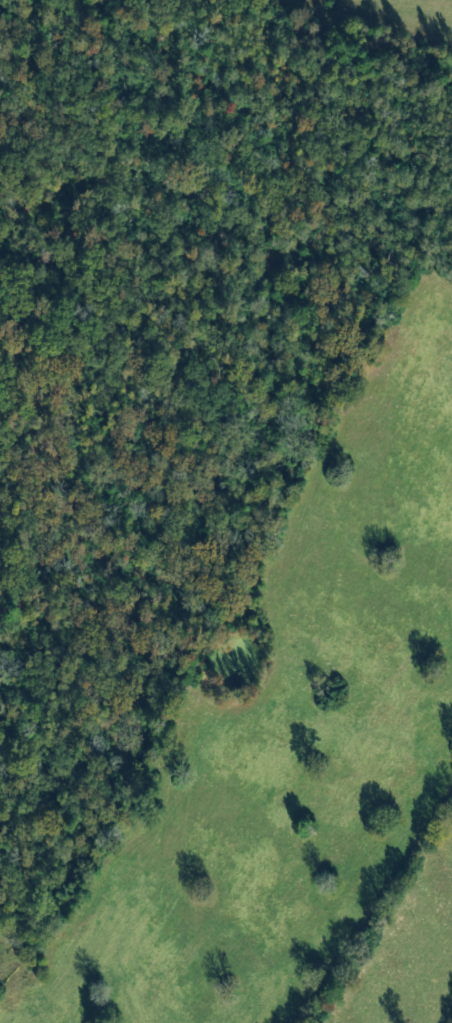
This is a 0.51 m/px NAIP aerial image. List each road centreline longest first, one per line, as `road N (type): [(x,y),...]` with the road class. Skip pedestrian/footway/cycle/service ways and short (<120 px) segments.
road 1 (track): [(451,848),(331,1022)]

